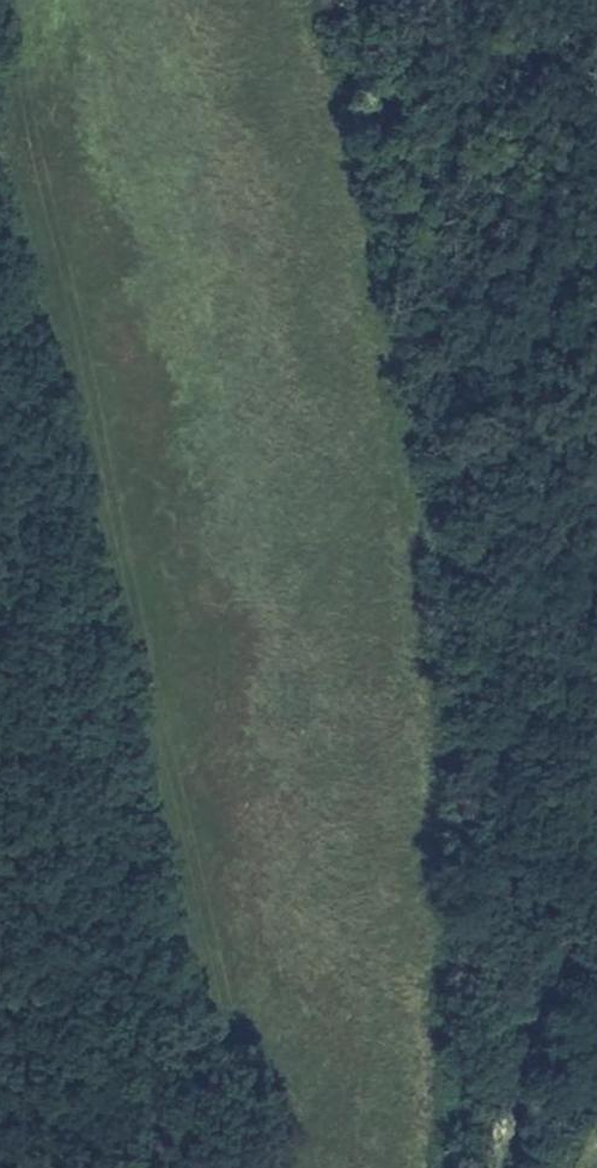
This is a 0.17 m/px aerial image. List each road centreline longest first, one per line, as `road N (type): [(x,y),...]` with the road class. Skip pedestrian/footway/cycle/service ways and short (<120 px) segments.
road 1 (track): [(499,1167),(596,864)]

